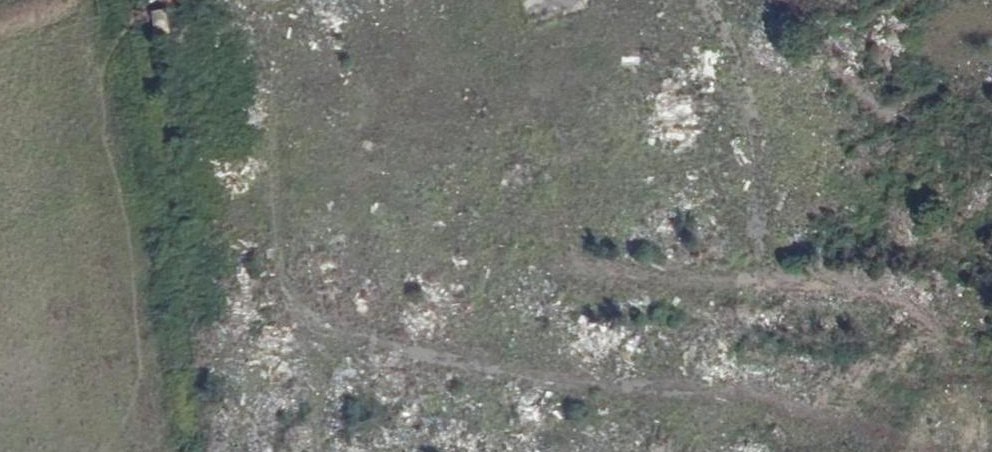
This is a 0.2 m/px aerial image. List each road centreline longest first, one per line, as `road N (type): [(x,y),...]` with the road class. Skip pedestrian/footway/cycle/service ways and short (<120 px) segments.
road 1 (track): [(991,439),(835,438),(775,397),(665,385),(559,387),(481,366),(401,283),(769,279),(896,304),(935,326),(947,352)]
road 2 (track): [(769,279),(758,202),(730,159),(649,126),(494,114),(404,144),(352,283),(401,283)]

